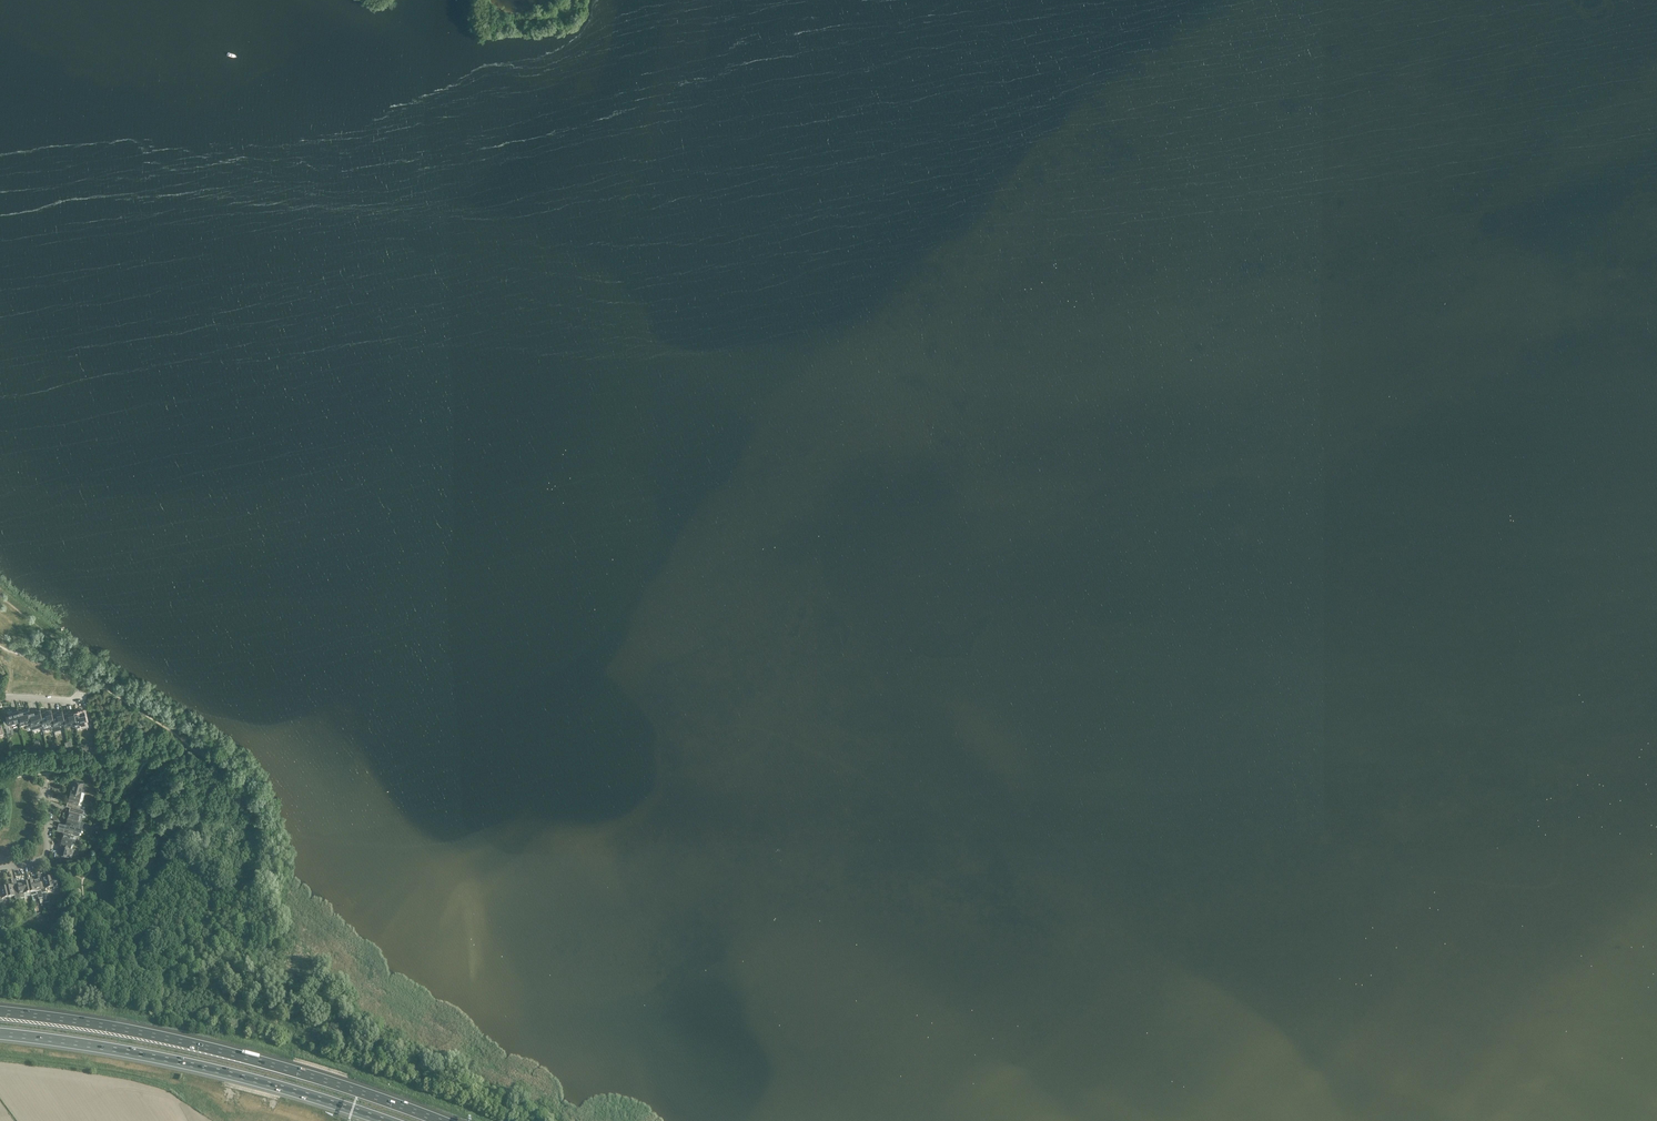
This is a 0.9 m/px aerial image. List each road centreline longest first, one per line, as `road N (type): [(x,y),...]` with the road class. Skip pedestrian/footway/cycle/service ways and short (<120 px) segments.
road 1 (motorway): [(439,1120),(231,1053),(0,1012)]
road 2 (motorway): [(0,1034),(224,1070),(386,1120)]

